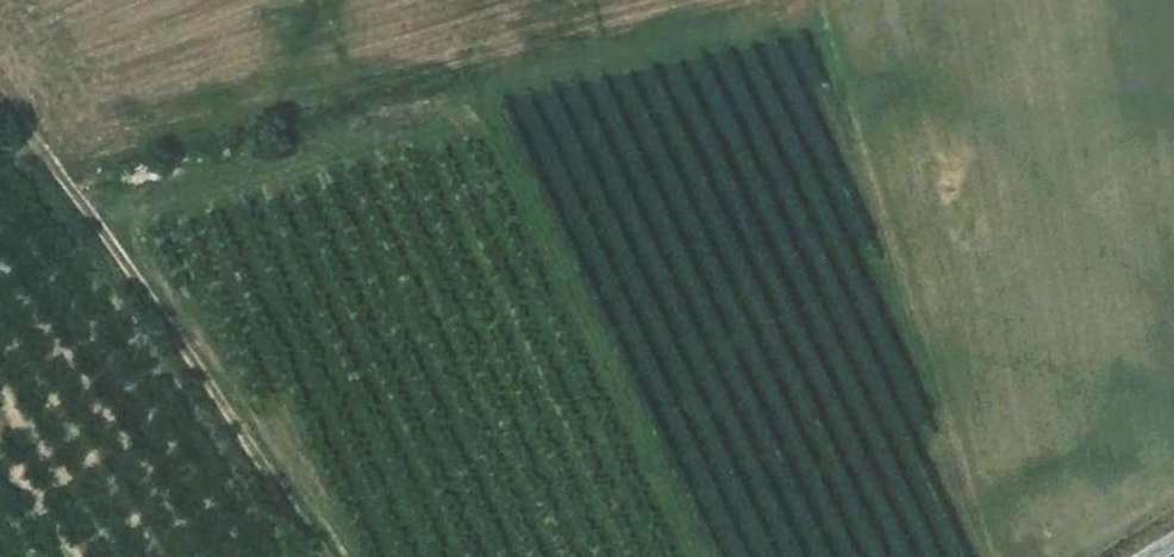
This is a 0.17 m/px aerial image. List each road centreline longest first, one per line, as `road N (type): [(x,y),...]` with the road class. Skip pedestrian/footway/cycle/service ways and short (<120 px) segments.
road 1 (track): [(0,89),(326,556)]

